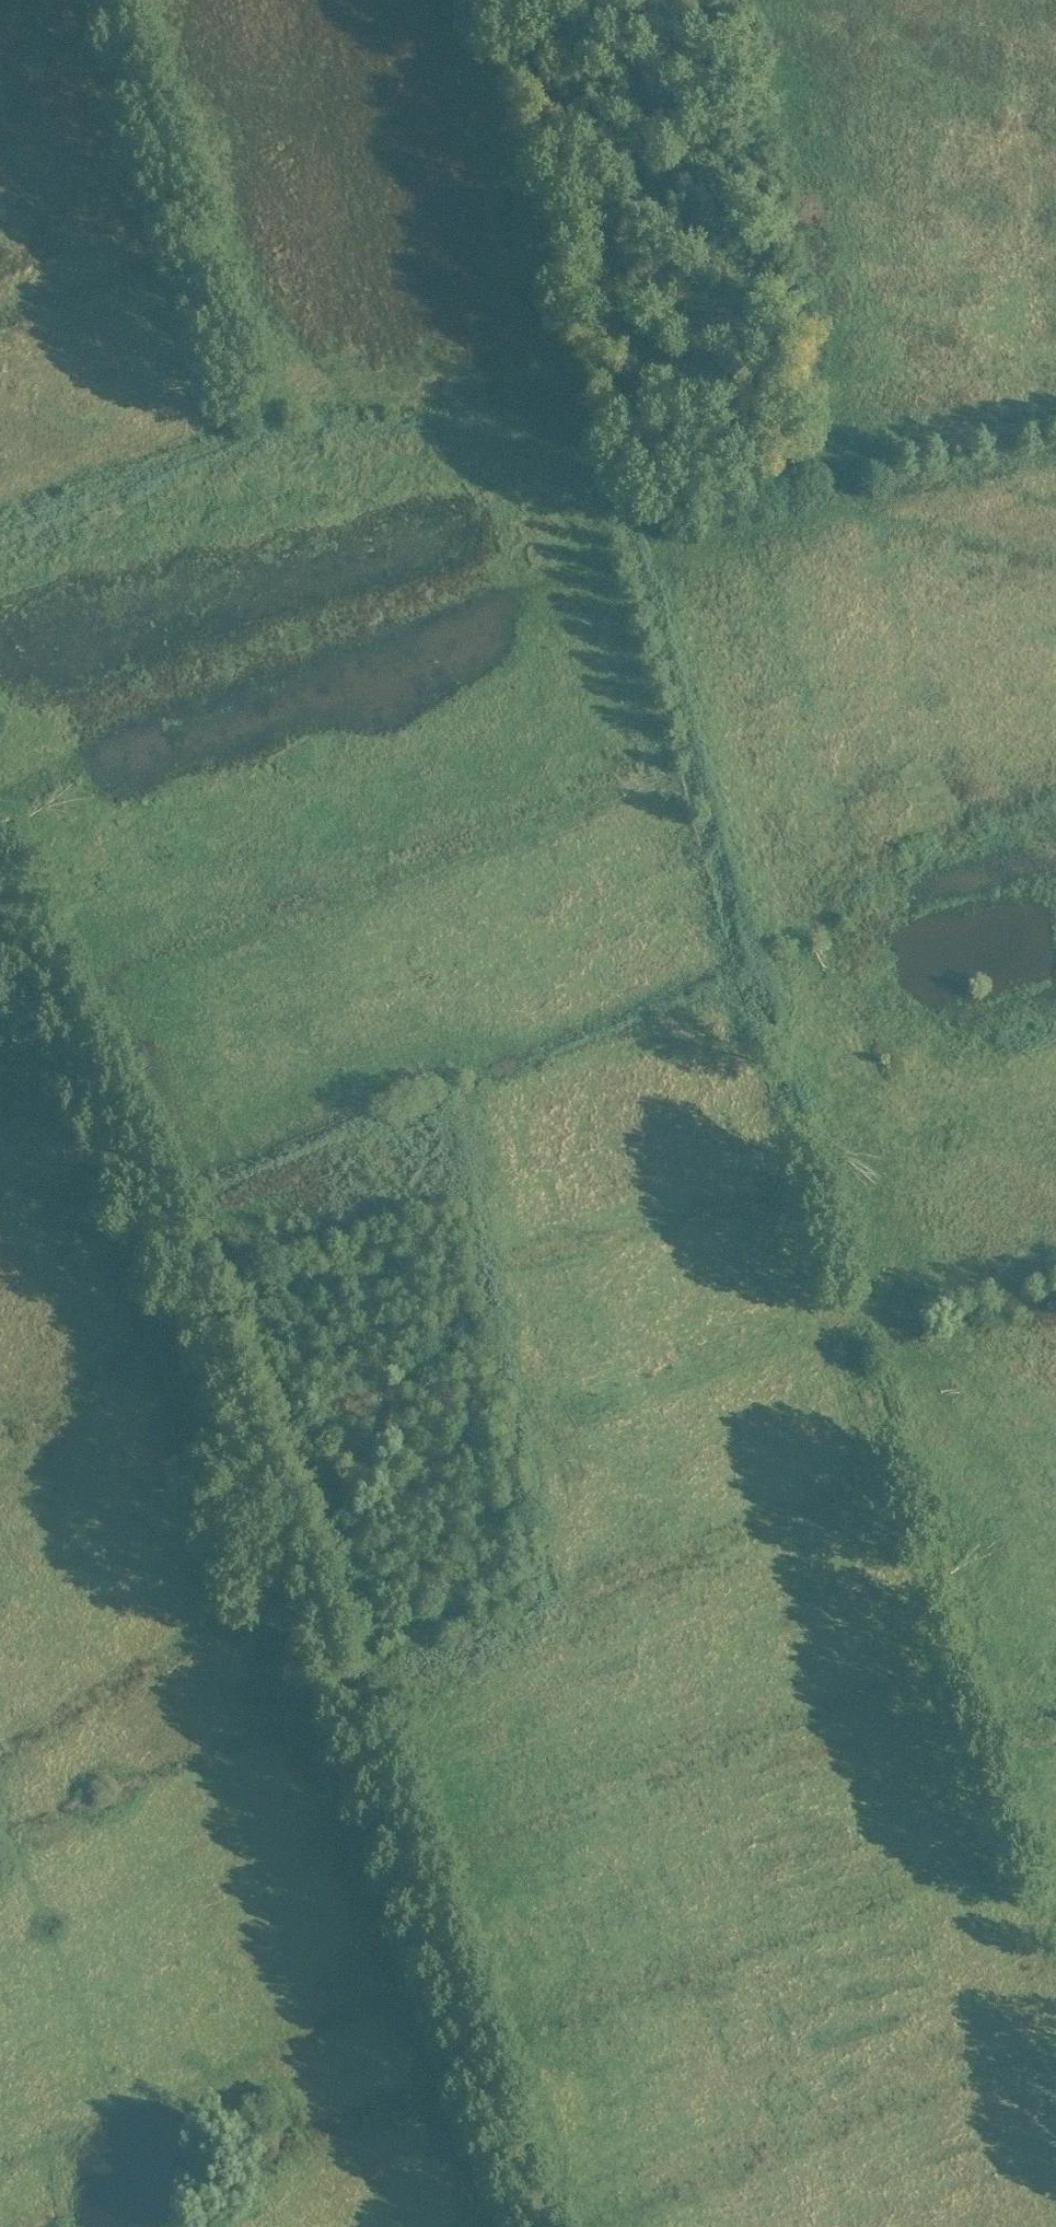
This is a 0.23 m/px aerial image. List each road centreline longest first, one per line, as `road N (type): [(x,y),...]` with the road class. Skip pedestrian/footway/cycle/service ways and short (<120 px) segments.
road 1 (track): [(536,2226),(180,1238),(0,909)]

